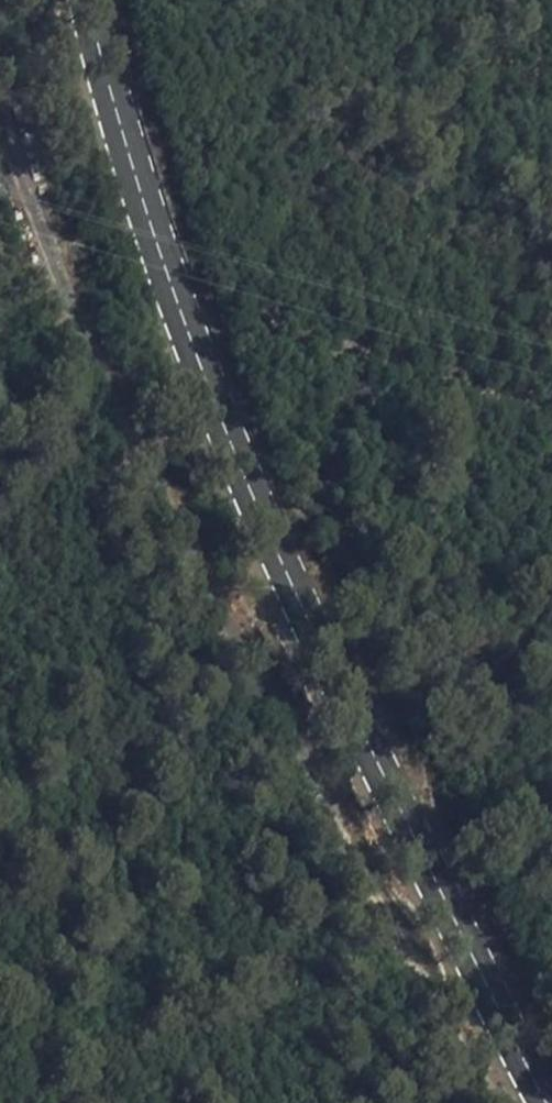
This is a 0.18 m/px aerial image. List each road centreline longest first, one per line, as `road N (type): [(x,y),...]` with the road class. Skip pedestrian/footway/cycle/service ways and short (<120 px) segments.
road 1 (secondary): [(89,0),(125,145),(227,433),(545,1102)]
road 2 (track): [(503,1102),(396,934),(94,361),(0,110)]

